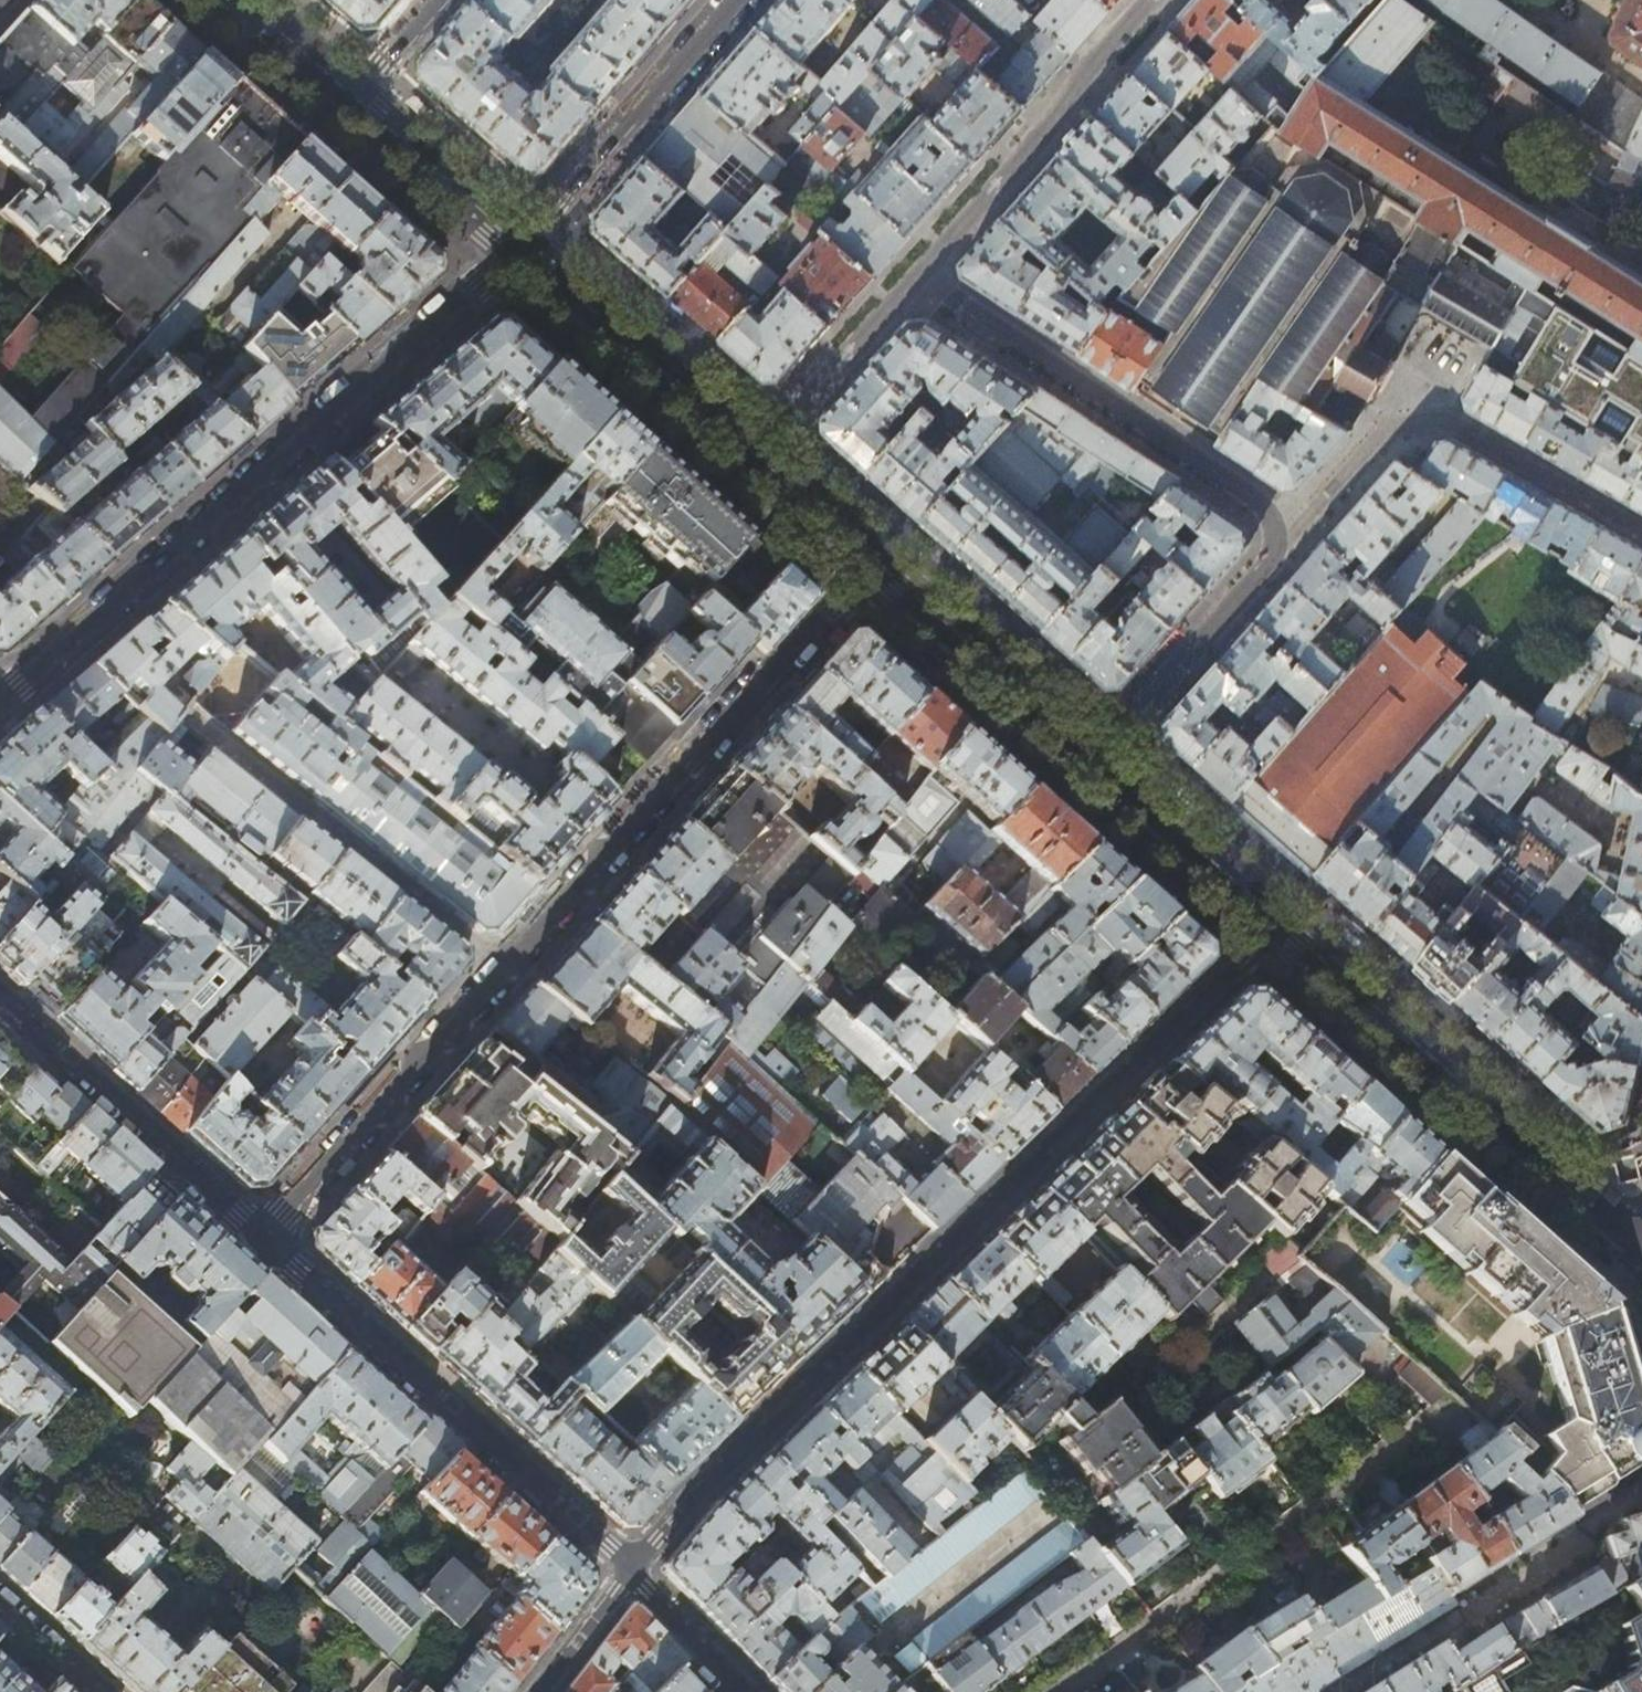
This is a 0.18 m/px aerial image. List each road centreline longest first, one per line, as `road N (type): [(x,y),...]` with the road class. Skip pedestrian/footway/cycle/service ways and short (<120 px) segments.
road 1 (residential): [(878,561),(261,1240)]
road 2 (residential): [(632,1568),(1281,921)]
road 3 (residential): [(1095,754),(1279,546),(1261,502),(916,278)]
road 4 (residential): [(523,245),(0,698)]
road 5 (residential): [(1053,1691),(1458,1403)]
road 6 (residential): [(261,1240),(632,1568)]
road 7 (residential): [(1281,921),(1641,1242)]
road 8 (residential): [(523,245),(878,561)]
road 9 (residential): [(1641,1493),(1334,1691)]
road 10 (residential): [(0,1000),(261,1240)]
road 11 (residential): [(736,0),(523,245)]
road 12 (residential): [(878,561),(1095,754)]
road 13 (residential): [(1095,754),(1281,921)]
road 14 (residential): [(355,95),(523,245)]
road 15 (residential): [(632,1568),(750,1691)]
road 16 (residential): [(538,1691),(632,1568)]
road 17 (residential): [(249,0),(355,95)]
road 18 (residential): [(99,1691),(0,1603)]
road 19 (residential): [(439,0),(355,95)]

